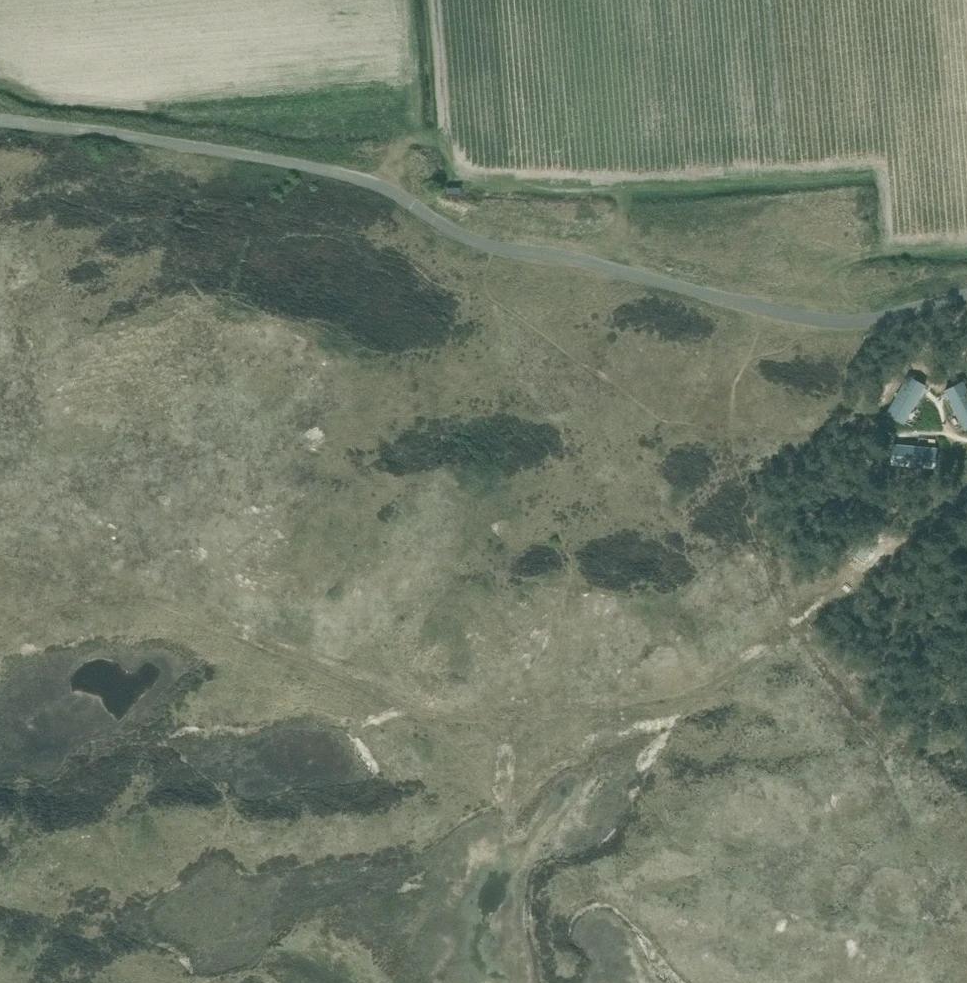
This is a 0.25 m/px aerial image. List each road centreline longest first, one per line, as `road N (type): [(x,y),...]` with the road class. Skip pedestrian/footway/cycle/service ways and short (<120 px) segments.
road 1 (unclassified): [(966,295),(867,320),(810,319),(477,243),(360,178),(307,165),(0,123)]
road 2 (track): [(777,312),(905,233)]

